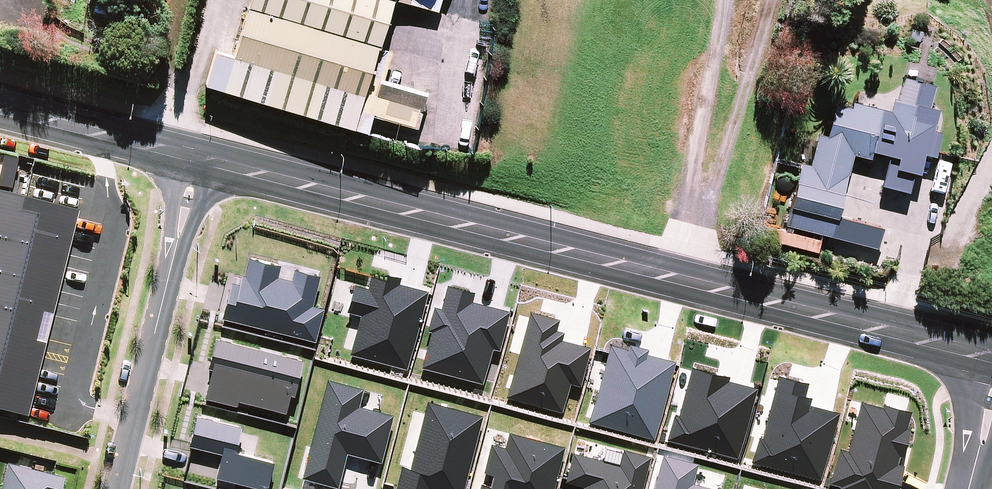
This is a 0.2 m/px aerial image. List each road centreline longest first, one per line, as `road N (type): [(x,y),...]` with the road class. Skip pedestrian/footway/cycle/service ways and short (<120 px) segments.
road 1 (residential): [(991,357),(200,158)]
road 2 (residential): [(116,488),(200,158)]
road 3 (residential): [(200,158),(0,108)]

